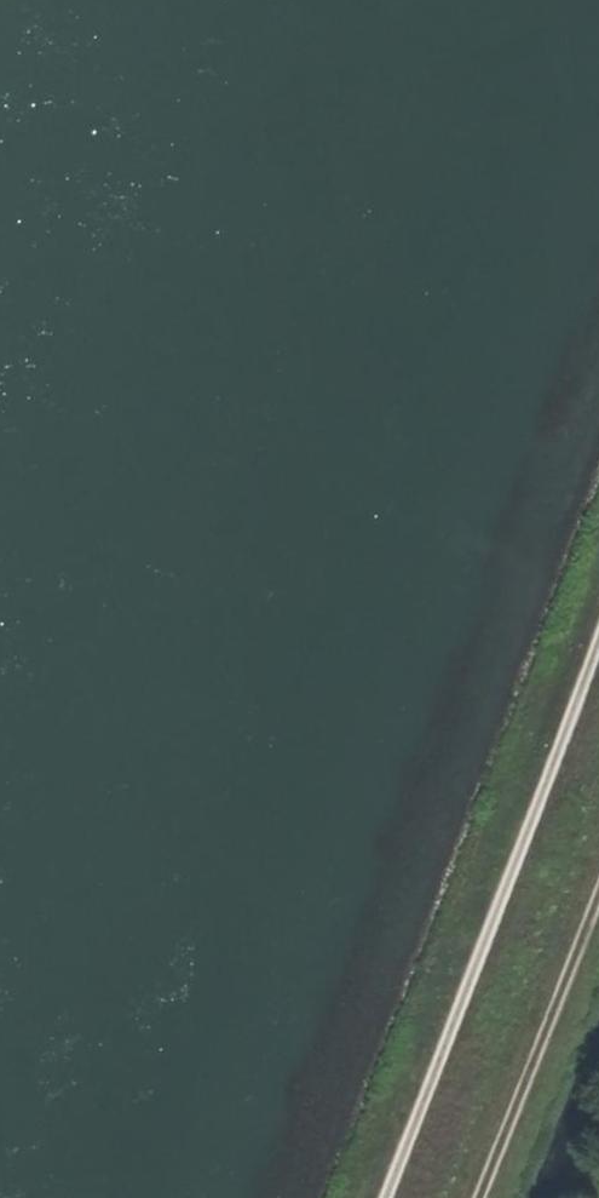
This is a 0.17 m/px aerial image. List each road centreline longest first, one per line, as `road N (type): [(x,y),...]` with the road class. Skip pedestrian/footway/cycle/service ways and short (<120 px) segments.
road 1 (track): [(598,631),(383,1197)]

